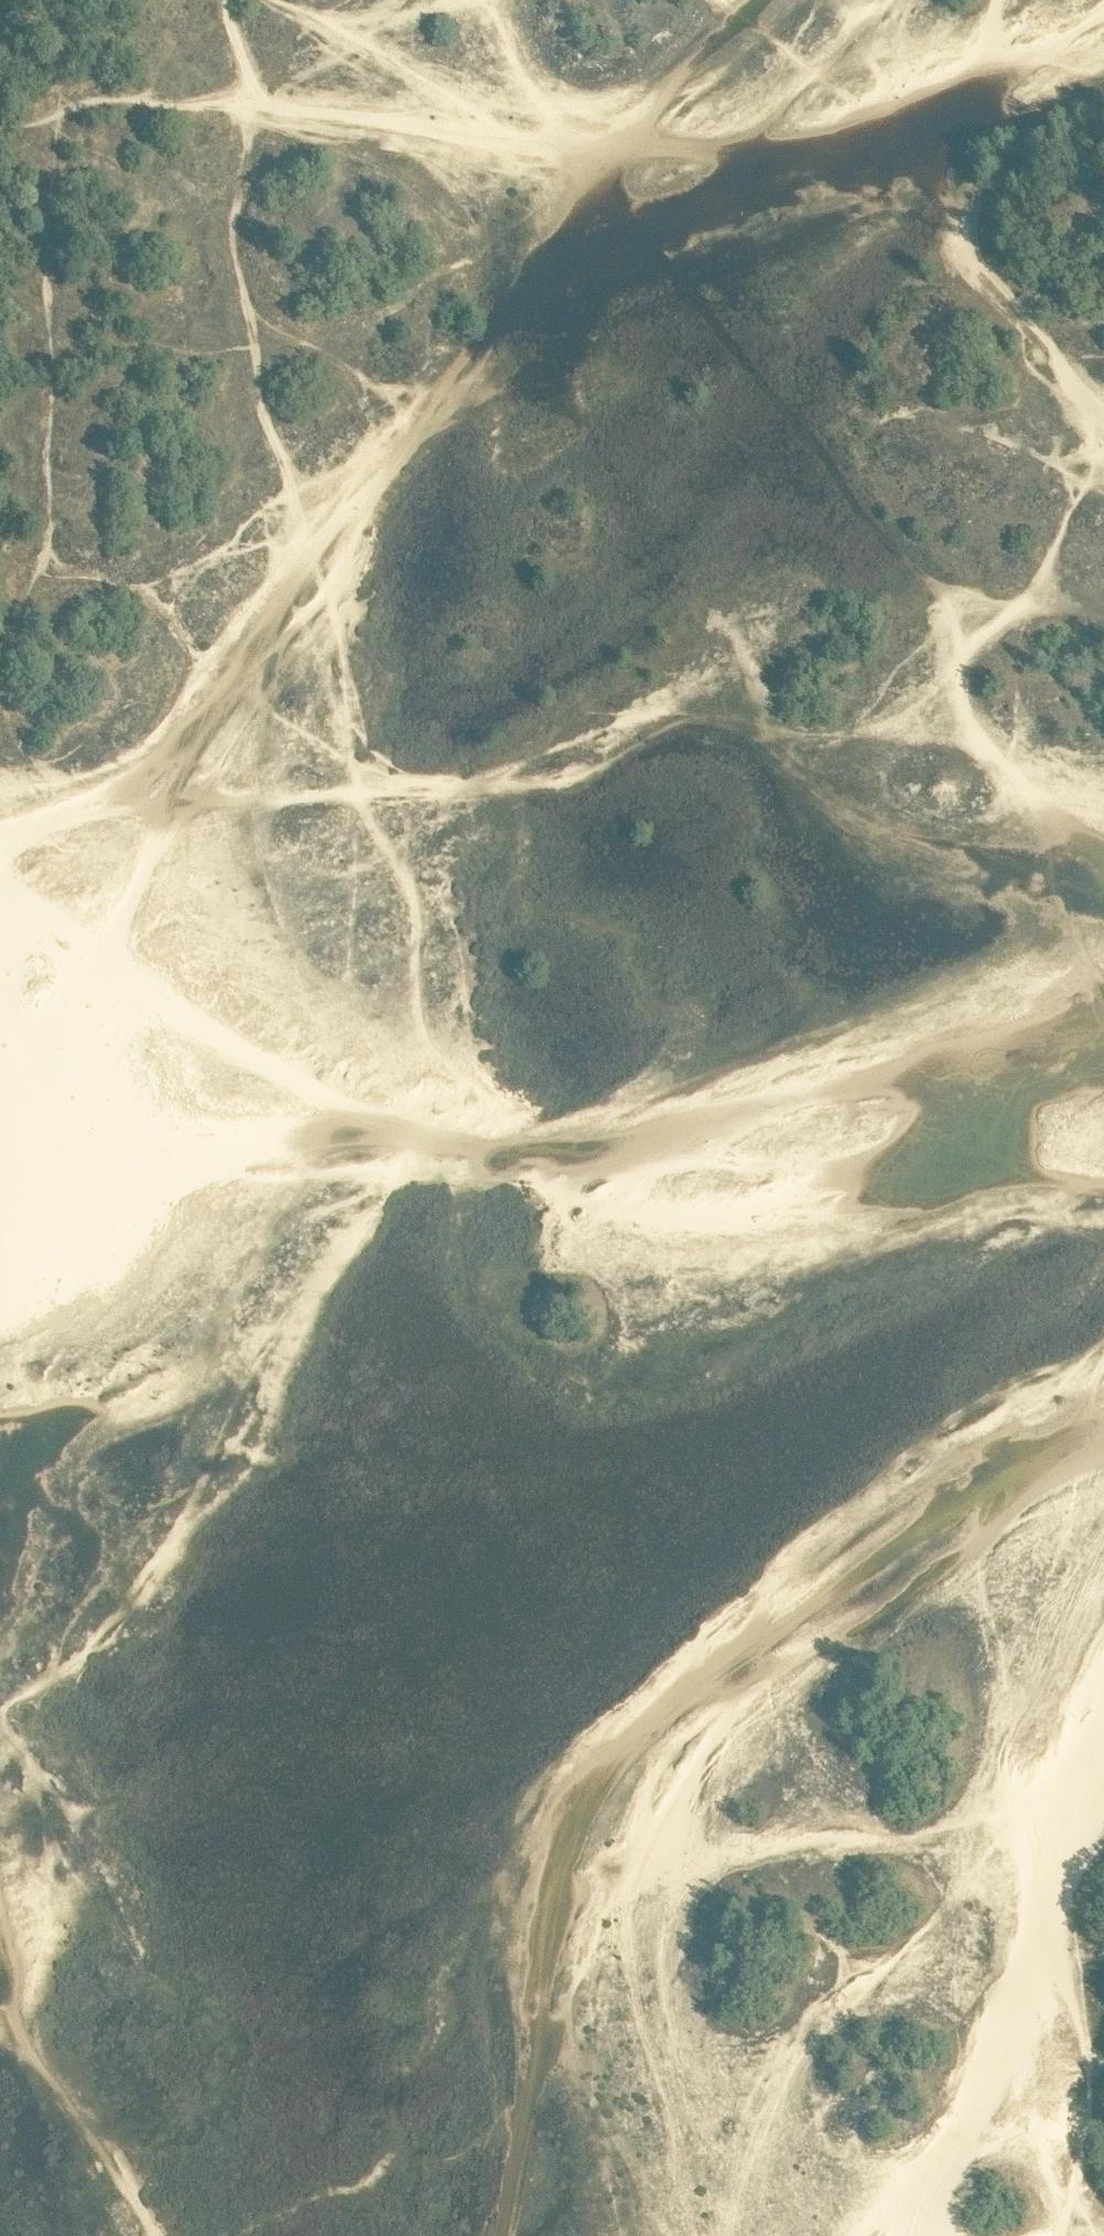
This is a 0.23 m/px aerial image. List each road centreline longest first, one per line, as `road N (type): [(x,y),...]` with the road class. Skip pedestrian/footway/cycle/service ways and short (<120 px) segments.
road 1 (track): [(1103,90),(1022,120),(959,107),(878,138),(656,152),(320,112),(253,122),(234,214),(299,503),(277,609),(205,725),(36,903),(0,965)]
road 2 (track): [(1103,23),(959,107)]

